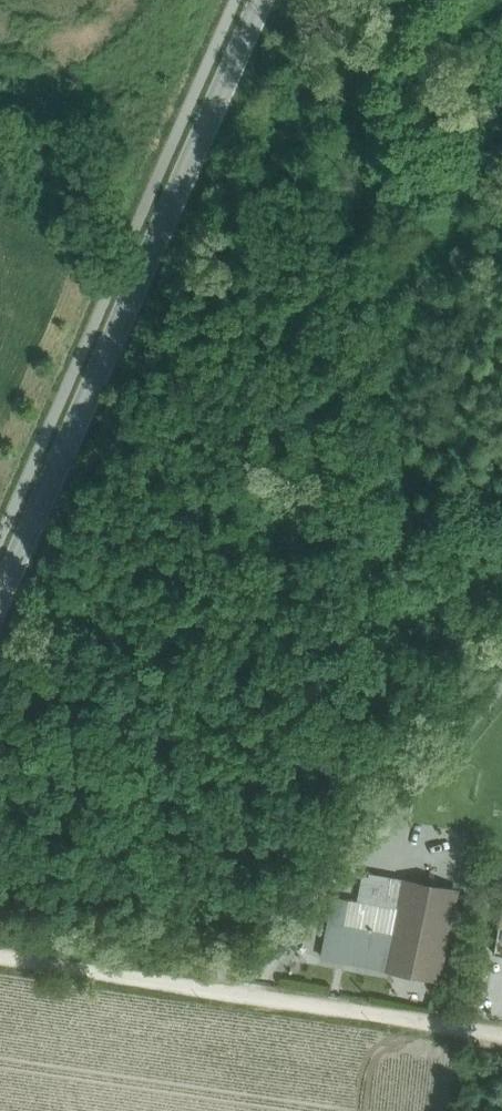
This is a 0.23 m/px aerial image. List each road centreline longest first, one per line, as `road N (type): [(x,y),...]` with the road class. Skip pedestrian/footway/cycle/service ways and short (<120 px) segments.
road 1 (tertiary): [(262,0),(0,596)]
road 2 (track): [(501,1042),(0,955)]

